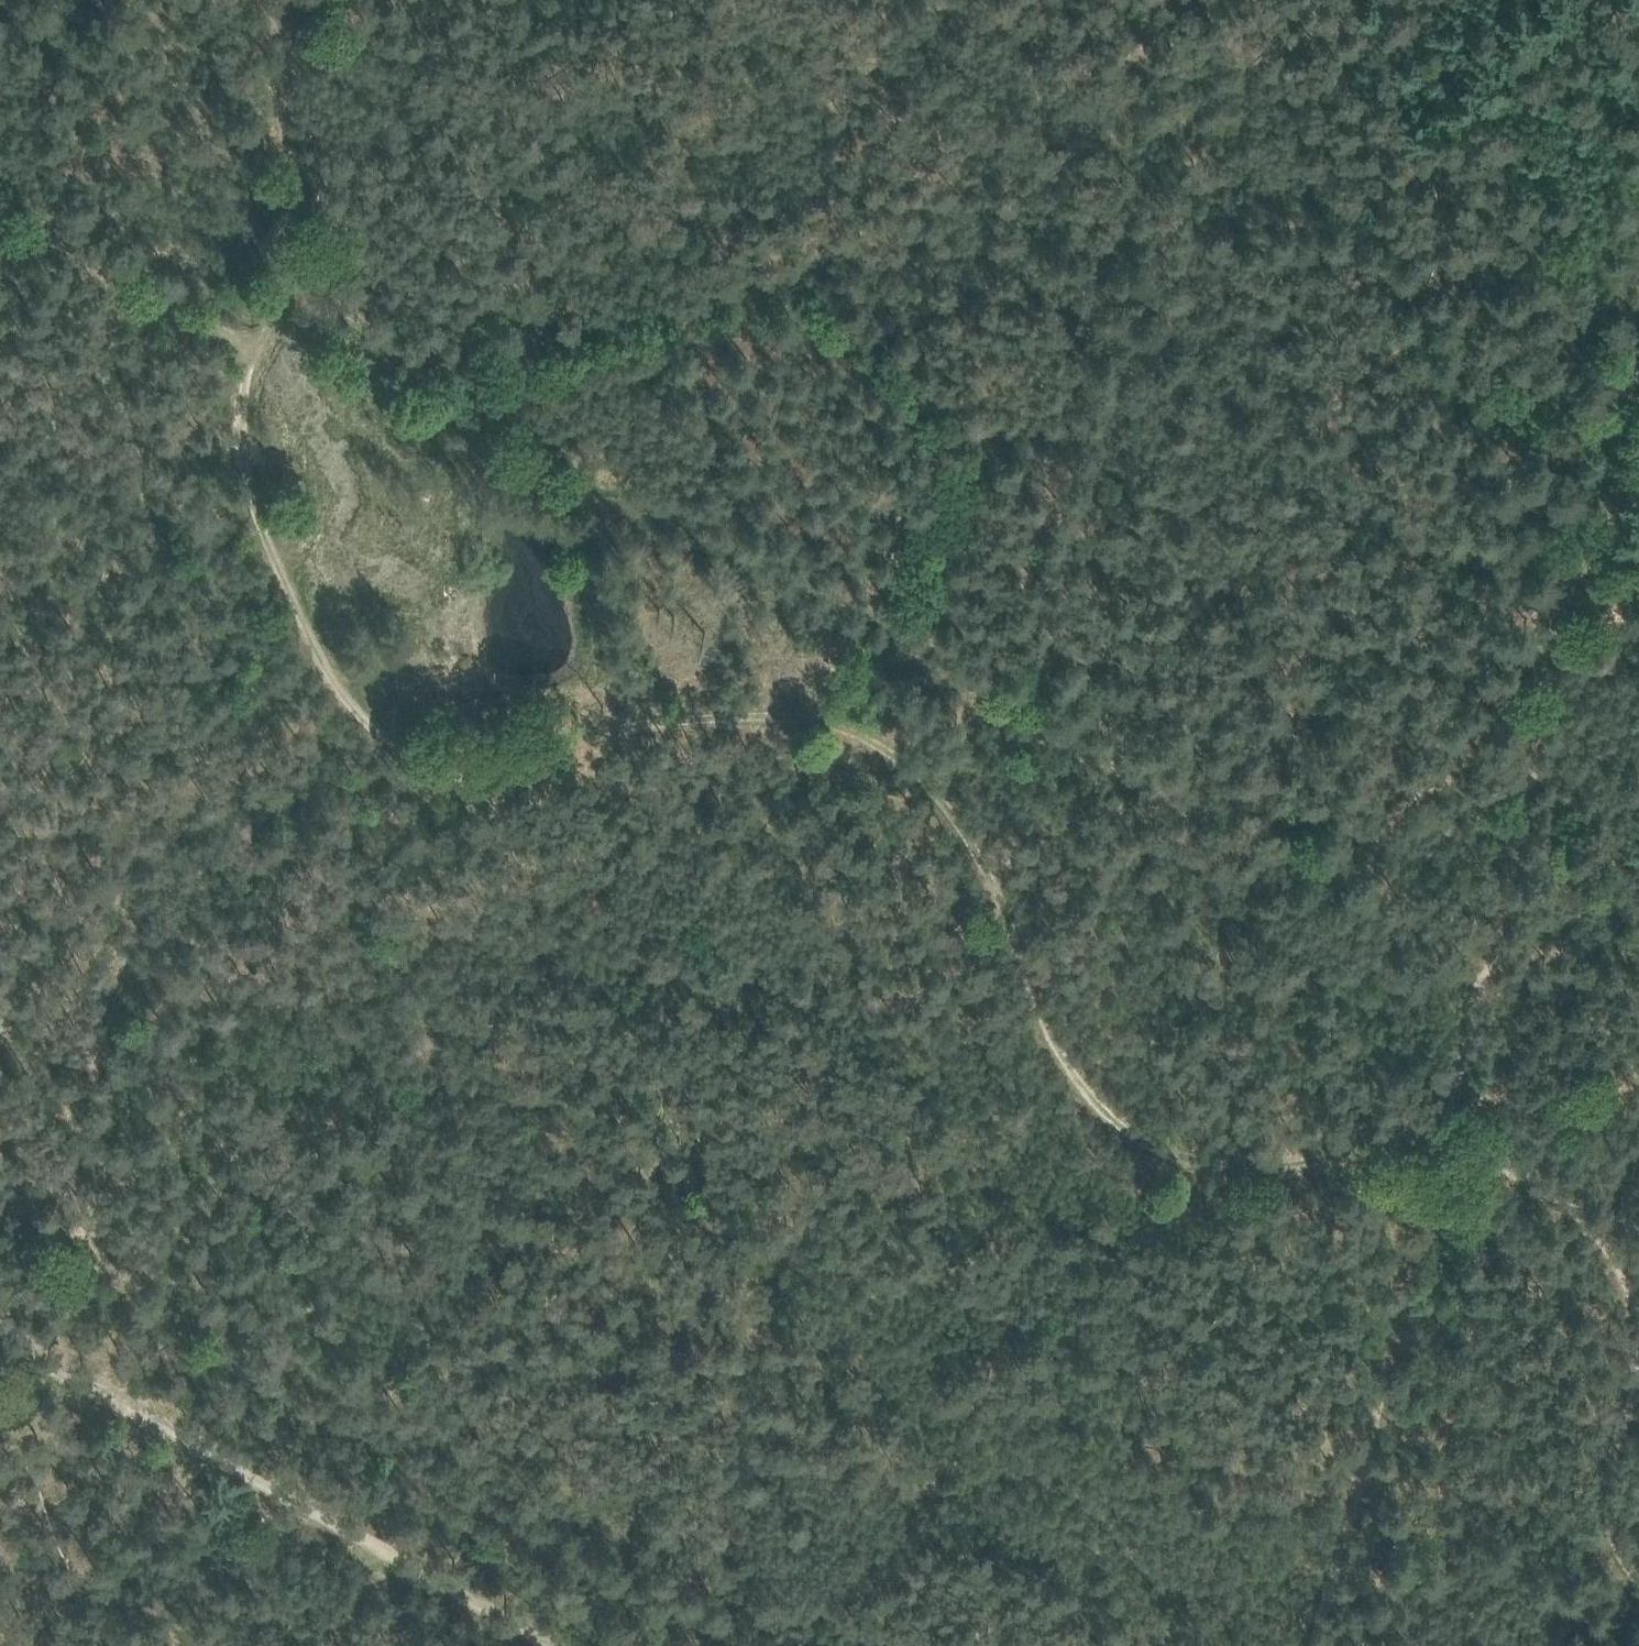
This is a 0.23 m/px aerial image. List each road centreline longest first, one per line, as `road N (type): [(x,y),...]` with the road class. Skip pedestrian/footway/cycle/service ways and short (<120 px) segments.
road 1 (track): [(1638,318),(1436,1140)]
road 2 (track): [(0,1345),(538,1645)]
road 3 (track): [(1436,1140),(1314,1645)]

